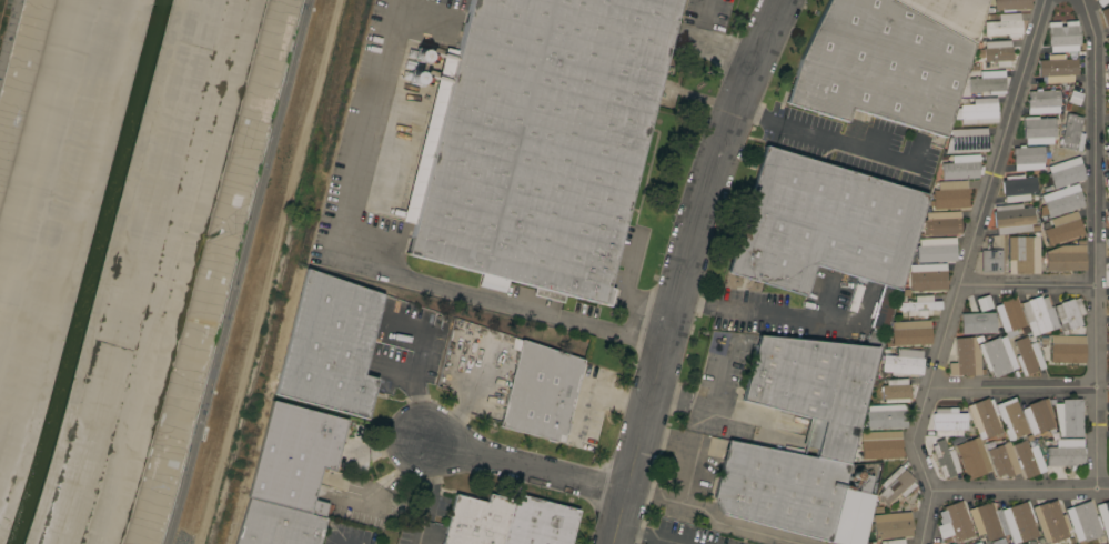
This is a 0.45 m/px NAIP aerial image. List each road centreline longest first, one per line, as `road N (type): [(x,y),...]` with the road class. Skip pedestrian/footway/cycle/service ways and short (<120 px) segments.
road 1 (tertiary): [(789,0),(749,79),(616,543)]
road 2 (residential): [(627,498),(422,444)]

